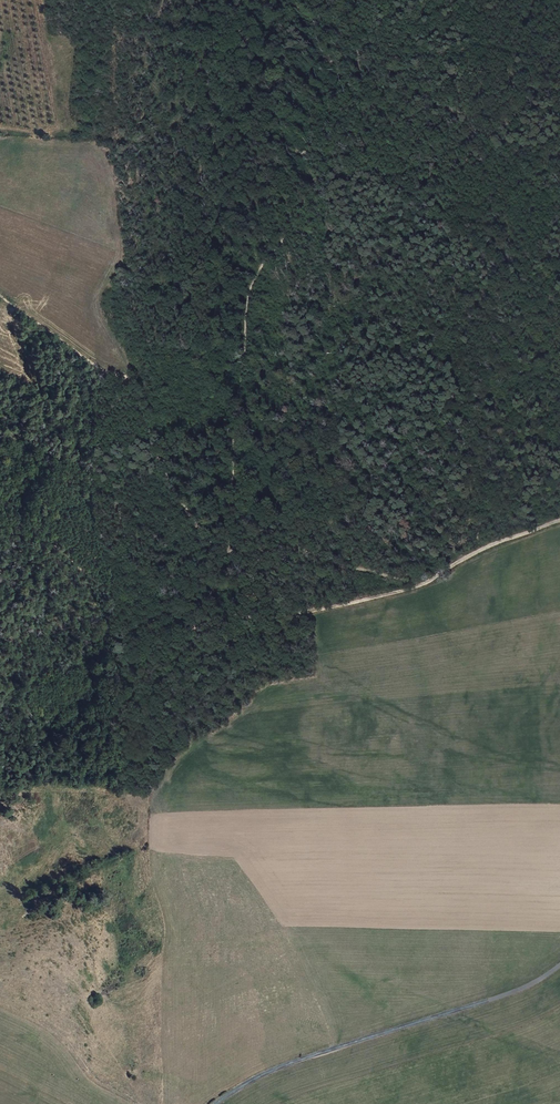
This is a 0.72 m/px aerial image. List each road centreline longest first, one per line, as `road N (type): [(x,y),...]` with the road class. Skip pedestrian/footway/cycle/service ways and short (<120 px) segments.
road 1 (unclassified): [(217,1103),(270,1071),(520,989),(559,965)]
road 2 (track): [(235,554),(195,519),(166,473),(133,381),(99,367),(0,297)]
road 3 (track): [(422,583),(311,613),(191,621),(235,554)]
road 4 (track): [(422,583),(280,544),(235,554)]
road 5 (track): [(559,520),(491,544),(422,583)]

